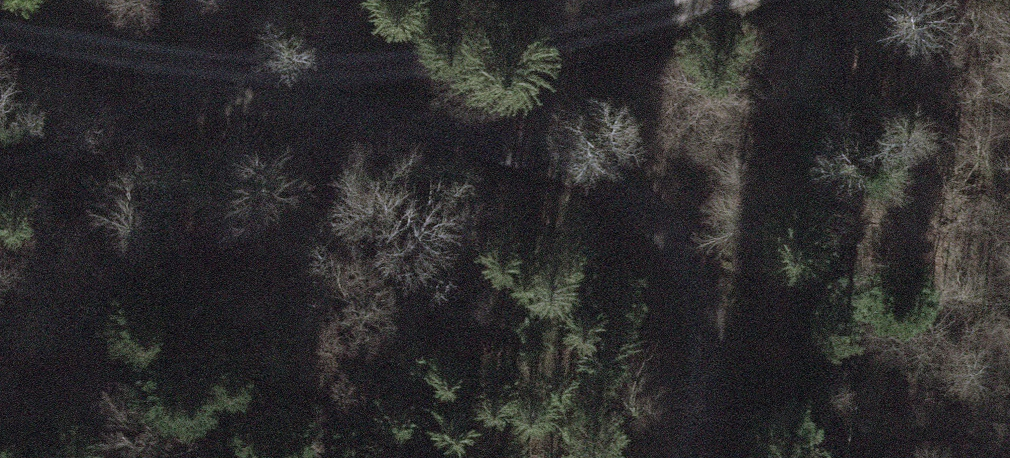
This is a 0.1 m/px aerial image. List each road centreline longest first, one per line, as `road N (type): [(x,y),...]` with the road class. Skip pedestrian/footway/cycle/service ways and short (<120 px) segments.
road 1 (track): [(722,0),(521,49),(353,67),(217,65),(0,31)]
road 2 (track): [(690,457),(708,393),(700,314),(682,266),(636,208),(551,162),(310,97),(277,69)]
road 3 (track): [(0,151),(108,123),(217,65)]

